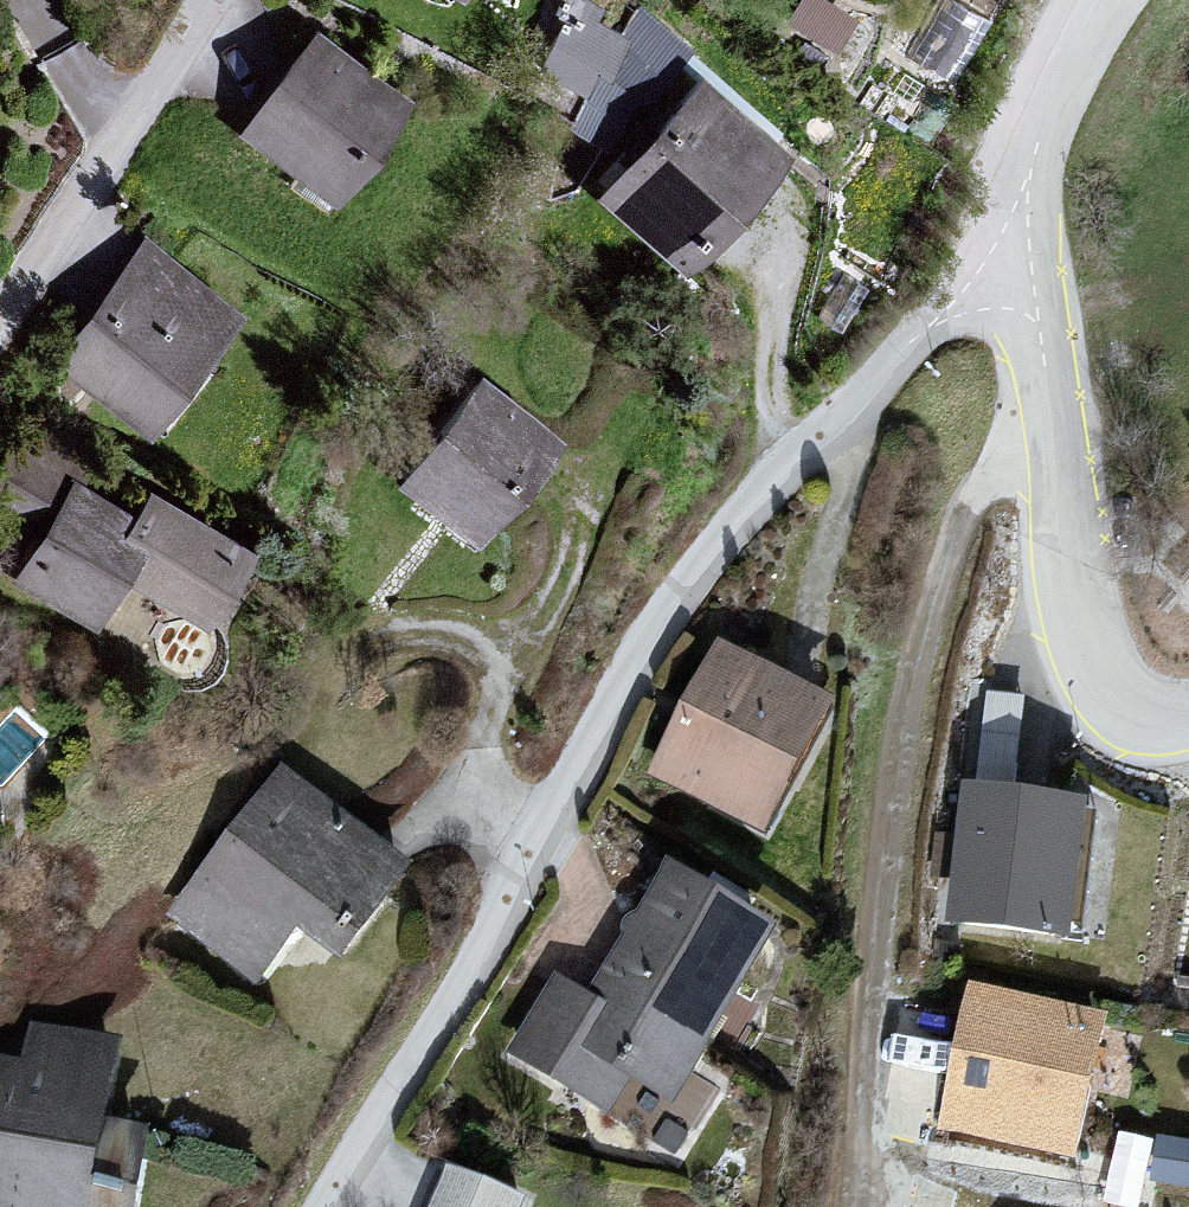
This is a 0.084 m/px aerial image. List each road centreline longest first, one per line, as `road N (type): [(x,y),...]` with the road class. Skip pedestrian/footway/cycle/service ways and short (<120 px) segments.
road 1 (residential): [(1013,318),(903,360),(730,518),(612,682),(505,906),(321,1206)]
road 2 (residential): [(1029,430),(941,532),(865,988),(840,1206)]
road 3 (residential): [(1029,430),(1052,604),(1082,691),(1121,735),(1188,725)]
road 4 (residential): [(192,0),(0,289)]
road 5 (residential): [(1111,0),(1023,172),(1013,318)]

